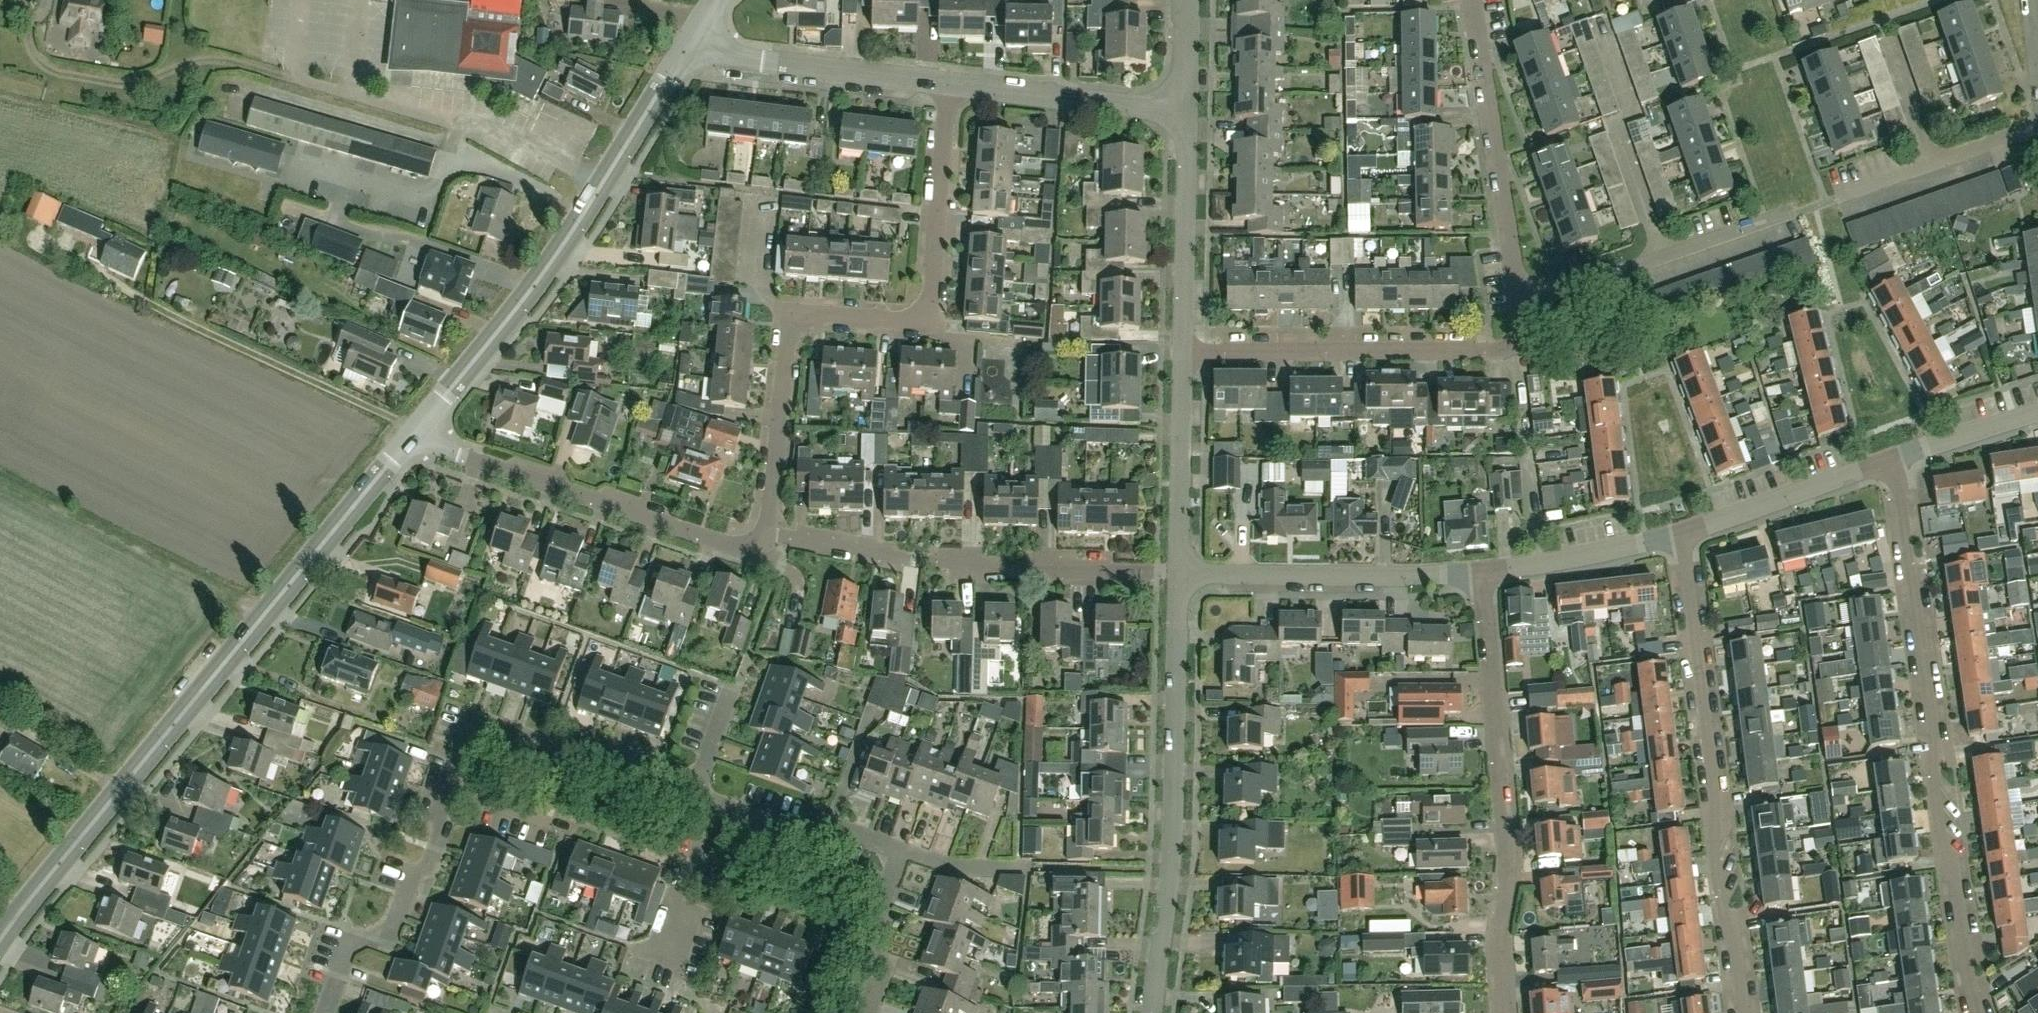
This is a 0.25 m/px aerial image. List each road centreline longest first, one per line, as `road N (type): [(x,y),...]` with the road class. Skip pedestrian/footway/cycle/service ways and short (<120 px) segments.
road 1 (secondary): [(0,941),(407,443)]
road 2 (residential): [(767,534),(784,338),(822,313),(928,317),(954,87)]
road 3 (residential): [(1894,457),(1979,1012)]
road 4 (residential): [(1516,293),(1825,202),(2037,128)]
road 5 (secondary): [(407,443),(515,313),(693,37)]
road 6 (residential): [(1744,1012),(1683,534)]
road 7 (residential): [(1501,1012),(1502,791),(1480,572)]
road 8 (residential): [(1151,1012),(1170,861),(1177,574)]
road 9 (residential): [(1177,574),(936,561),(767,534)]
road 10 (residential): [(767,534),(740,552),(407,443)]
road 11 (residential): [(1182,351),(1497,350),(1516,336),(1516,293)]
road 12 (residential): [(442,782),(468,712),(694,793)]
road 13 (residential): [(1177,574),(1480,572)]
road 14 (residential): [(1516,293),(1470,0)]
road 15 (residential): [(322,1012),(341,955),(390,929),(414,892),(442,782)]
road 16 (residential): [(954,87),(765,65),(726,57),(693,37)]
road 17 (residential): [(1182,351),(1185,115)]
road 18 (residential): [(1185,115),(954,87)]
road 19 (residential): [(1683,534),(1894,457)]
road 20 (residential): [(1177,574),(1182,351)]
road 21 (residential): [(1480,572),(1683,534)]
road 22 (residential): [(870,1012),(885,974),(874,935),(900,850)]
road 23 (residential): [(666,949),(708,798)]
road 24 (residential): [(1894,457),(2037,411)]
road 25 (residential): [(569,822),(442,782)]
road 26 (residential): [(828,826),(801,833),(708,798)]
road 27 (residential): [(828,826),(870,710)]
road 28 (residential): [(900,850),(958,869),(1017,868)]

